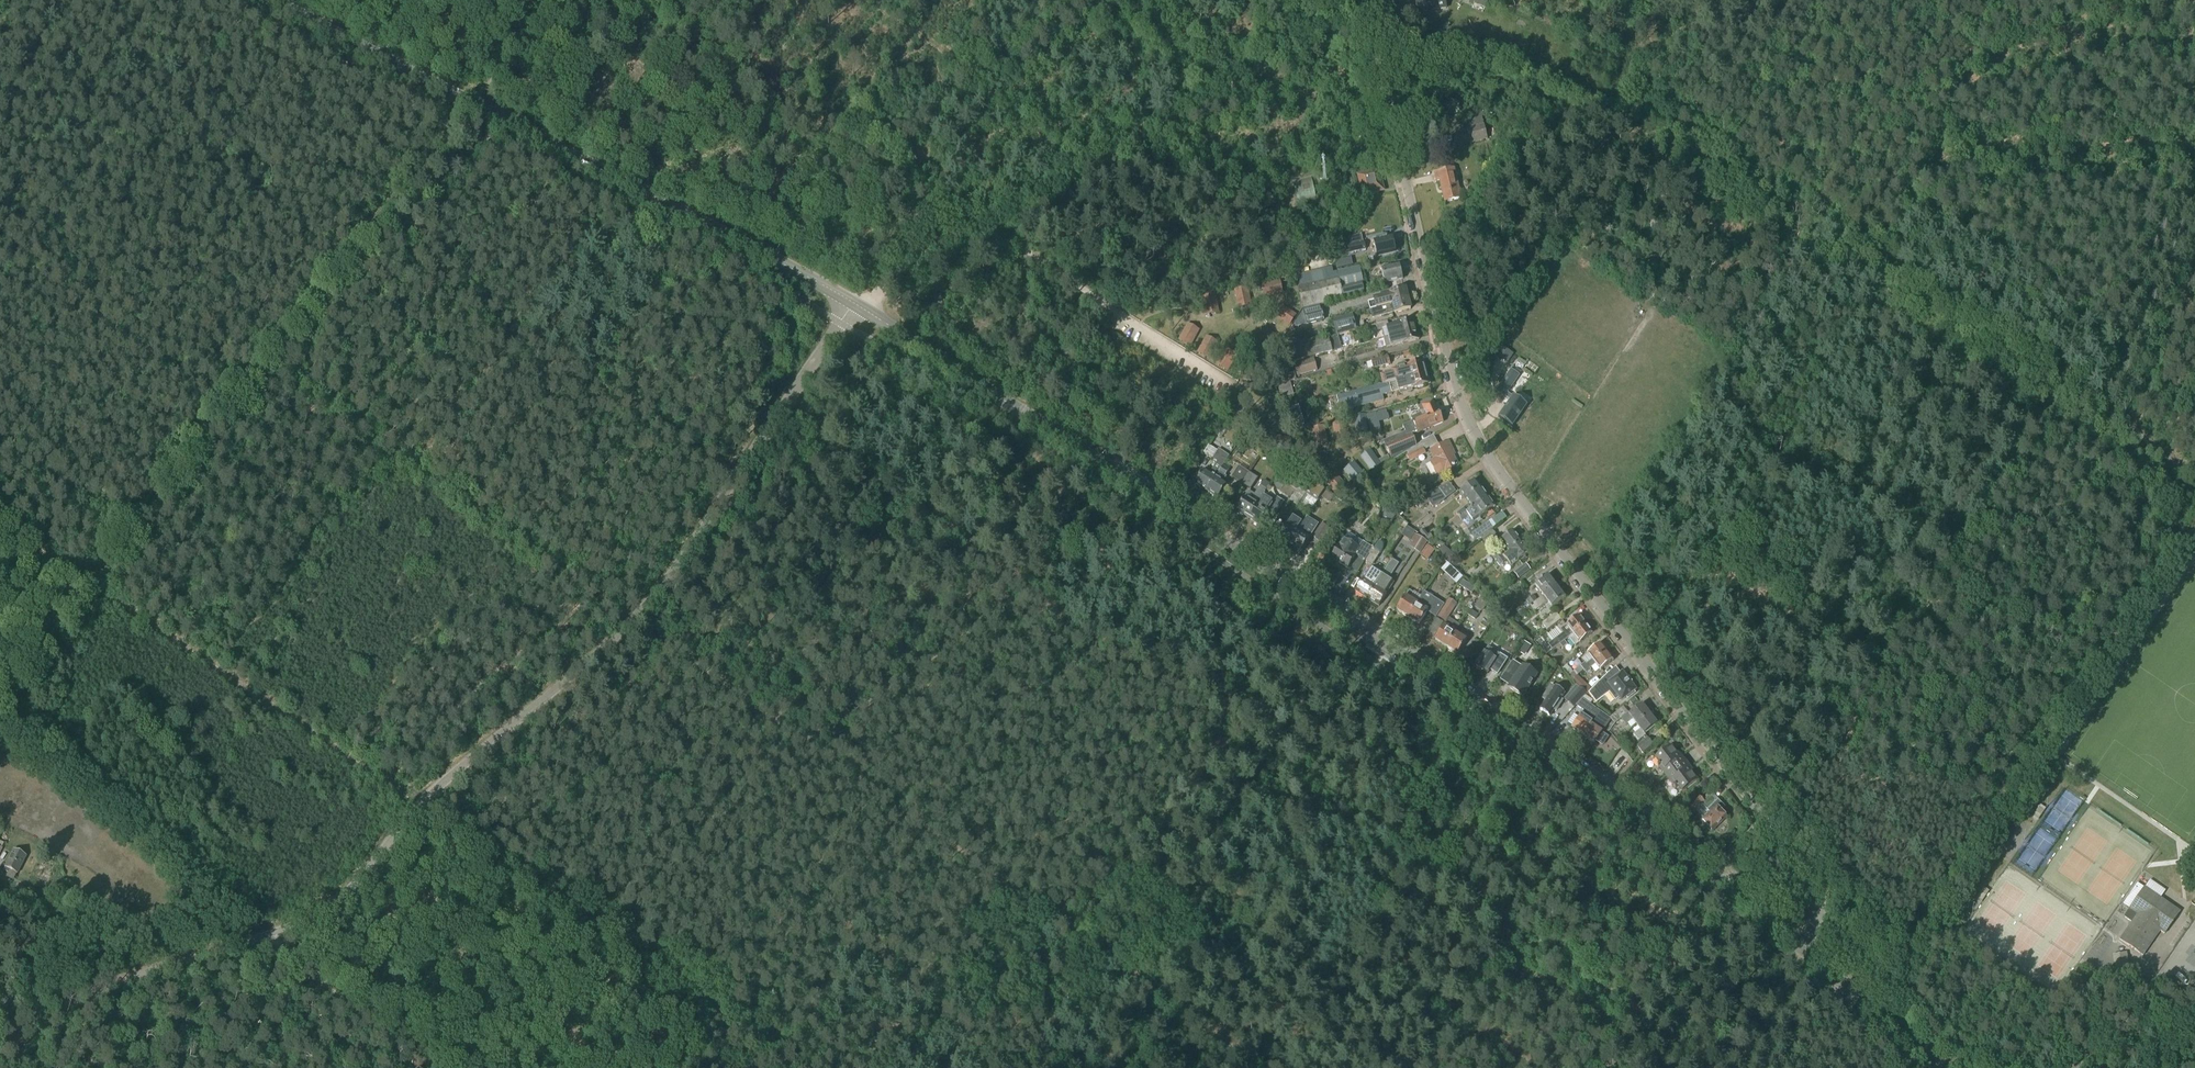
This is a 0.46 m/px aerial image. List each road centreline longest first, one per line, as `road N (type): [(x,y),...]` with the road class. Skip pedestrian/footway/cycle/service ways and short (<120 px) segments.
road 1 (tertiary): [(1801,947),(1647,822),(855,306)]
road 2 (unclassified): [(0,1030),(120,980),(272,935),(354,890),(419,806),(675,576),(839,323)]
road 3 (residential): [(1801,947),(1822,918),(1819,890),(1556,550),(1481,448),(1450,386),(1365,0)]
road 4 (track): [(1438,347),(1494,325),(1605,167),(1620,121),(1636,109),(1653,109),(1720,136),(2080,380),(2194,473)]
road 5 (track): [(1365,8),(1383,24),(1620,121),(1965,342),(2045,416),(2191,510)]
road 6 (tertiary): [(855,306),(284,0)]
road 7 (track): [(1365,8),(855,306)]
road 8 (track): [(457,93),(102,537)]
road 9 (track): [(973,237),(637,2)]
road 10 (track): [(1145,136),(1335,257)]
road 11 (track): [(425,1067),(272,935)]
road 12 (tertiary): [(1938,1067),(1801,947)]

